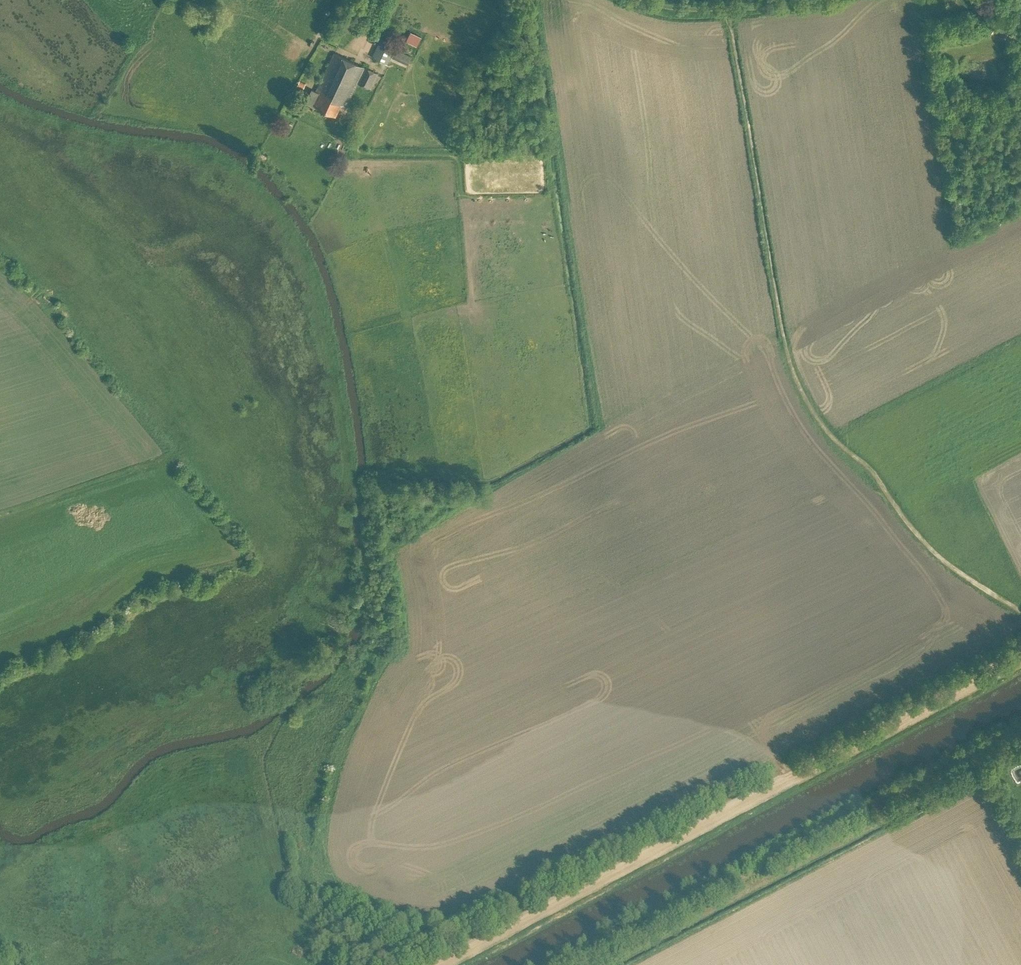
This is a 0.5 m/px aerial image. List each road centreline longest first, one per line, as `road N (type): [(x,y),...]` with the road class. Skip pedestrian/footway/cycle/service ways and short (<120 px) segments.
road 1 (track): [(1020,662),(445,964)]

